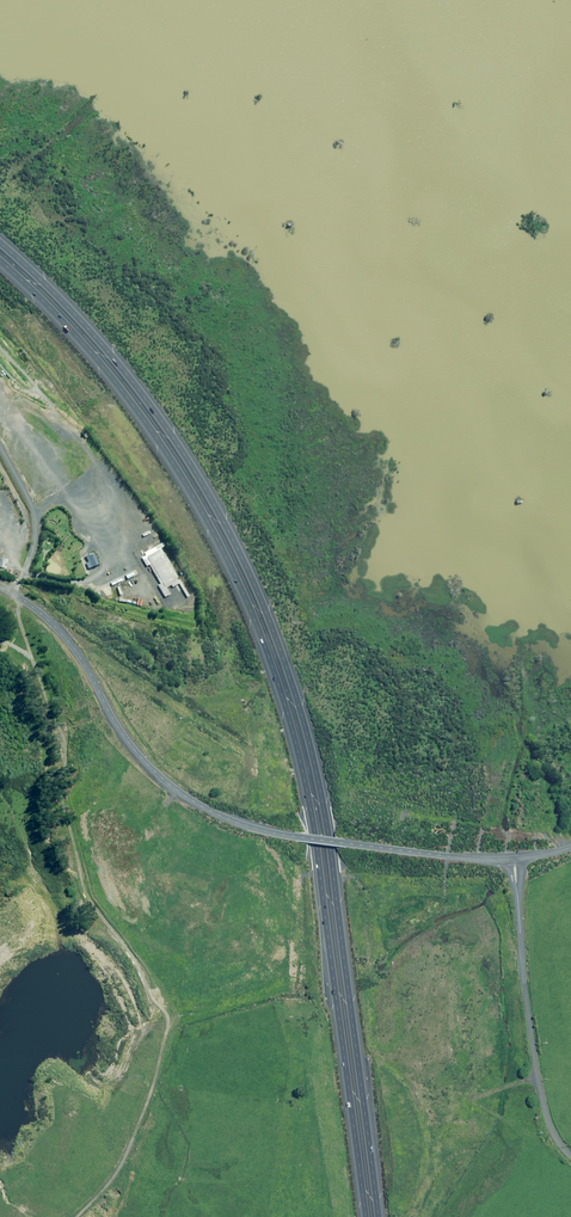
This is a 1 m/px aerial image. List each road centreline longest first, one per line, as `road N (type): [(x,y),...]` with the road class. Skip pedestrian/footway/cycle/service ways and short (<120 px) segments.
road 1 (motorway): [(0,243),(89,331),(152,408),(222,519),(272,628),(322,803),(379,1216)]
road 2 (motorway): [(365,1216),(308,799),(262,639),(212,529),(157,438),(77,337),(0,261)]
road 3 (unclassified): [(0,586),(68,640),(122,732),(159,775),(215,813),(303,837)]
road 4 (unclassified): [(570,1156),(550,1125),(537,1076),(515,859)]
road 5 (unclassified): [(339,842),(515,859)]

